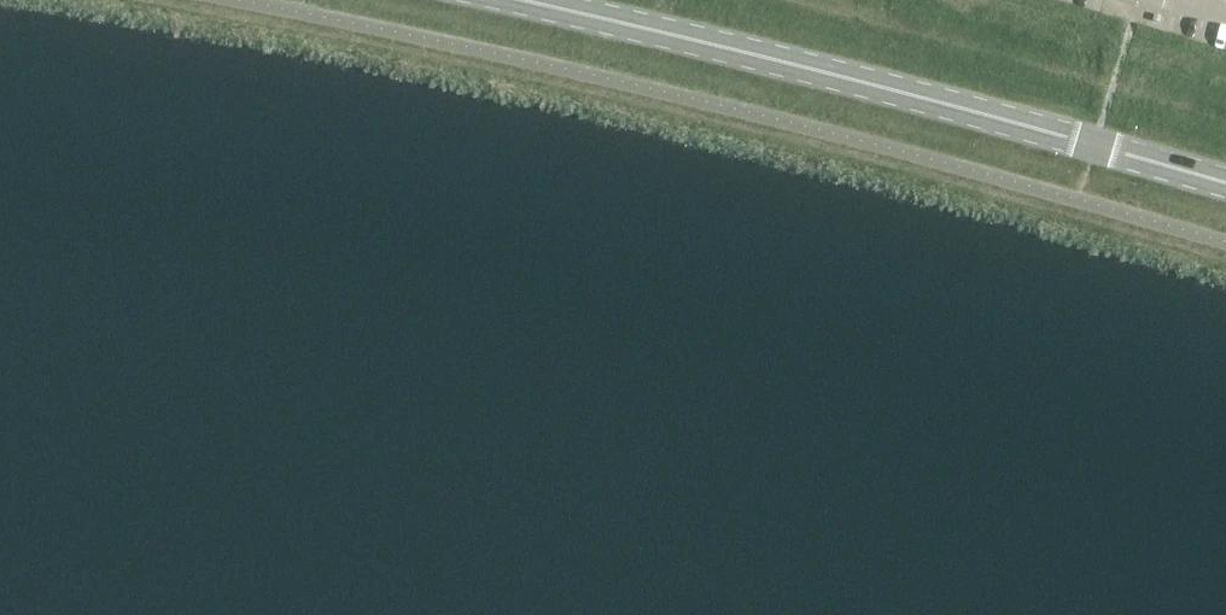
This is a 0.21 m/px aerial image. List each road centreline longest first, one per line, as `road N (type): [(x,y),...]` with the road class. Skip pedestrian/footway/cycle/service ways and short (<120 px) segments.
road 1 (tertiary): [(1225,184),(730,44),(508,0)]

